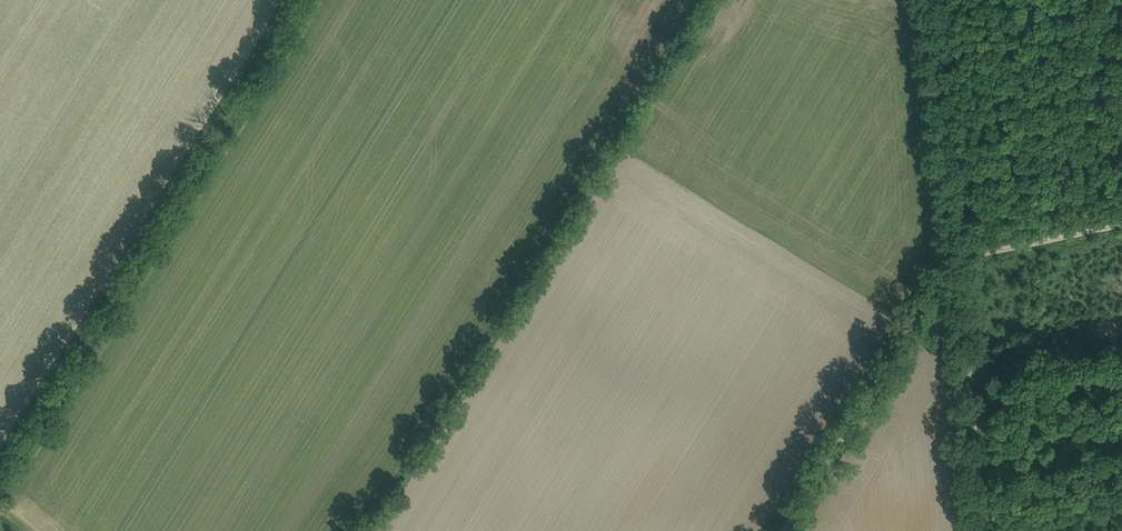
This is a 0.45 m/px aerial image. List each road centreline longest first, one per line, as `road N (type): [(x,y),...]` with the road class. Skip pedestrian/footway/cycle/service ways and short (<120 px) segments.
road 1 (track): [(936,0),(982,530)]
road 2 (track): [(1121,226),(959,259)]

